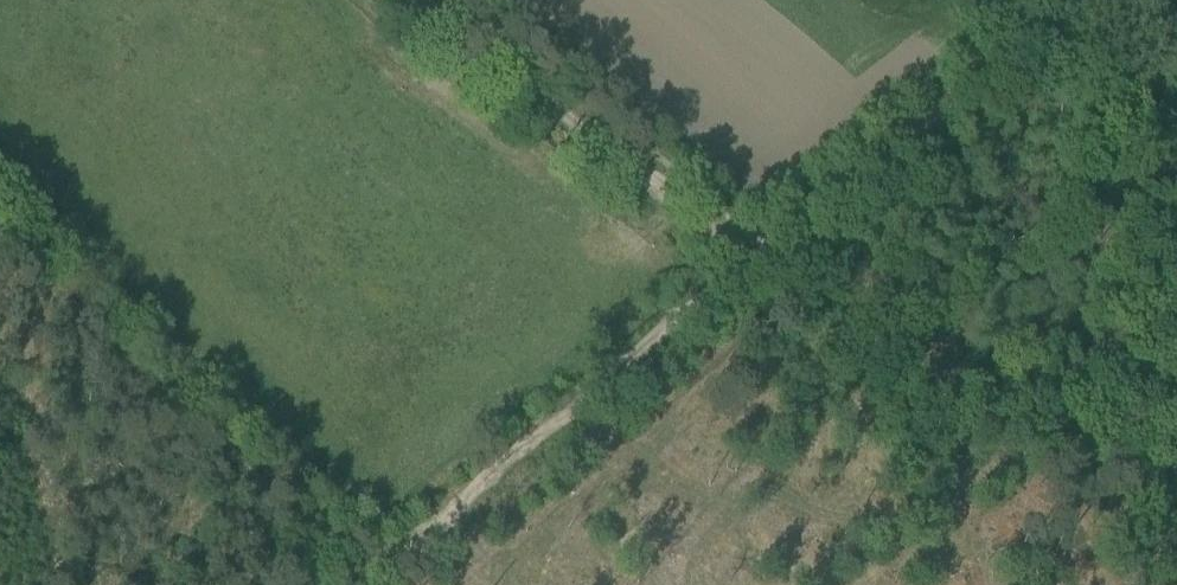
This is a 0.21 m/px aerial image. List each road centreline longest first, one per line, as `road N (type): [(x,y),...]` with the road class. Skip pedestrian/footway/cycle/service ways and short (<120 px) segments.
road 1 (track): [(358,584),(775,250)]
road 2 (track): [(752,268),(419,0)]
road 3 (track): [(775,250),(1084,0)]

